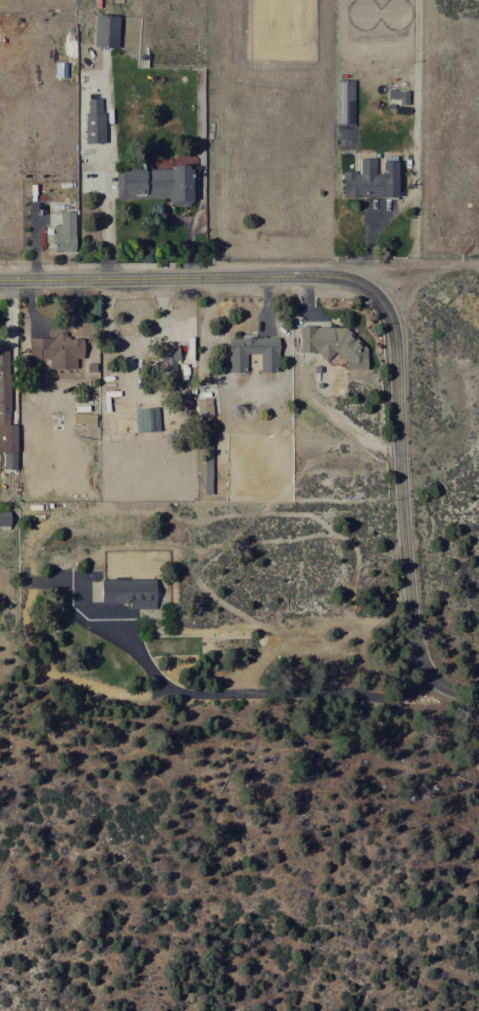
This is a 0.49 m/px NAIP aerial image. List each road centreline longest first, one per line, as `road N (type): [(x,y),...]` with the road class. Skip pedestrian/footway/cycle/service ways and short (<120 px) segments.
road 1 (tertiary): [(478,693),(430,675),(419,660),(395,338),(371,290)]
road 2 (tertiary): [(371,290),(315,276),(0,280)]

